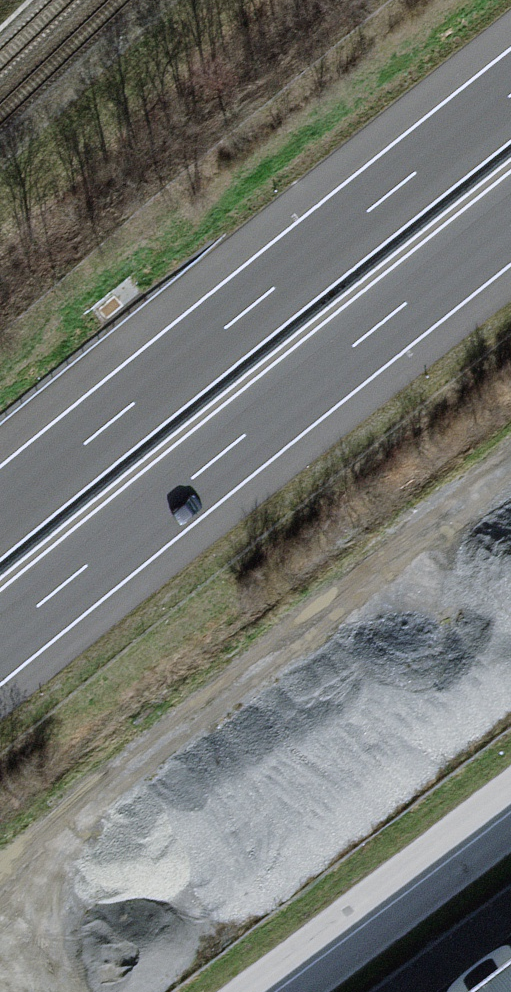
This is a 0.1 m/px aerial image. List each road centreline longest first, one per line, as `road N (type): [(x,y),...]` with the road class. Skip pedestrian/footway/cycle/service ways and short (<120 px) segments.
road 1 (motorway): [(0,641),(510,218)]
road 2 (motorway): [(510,94),(0,511)]
road 3 (tertiary): [(510,803),(262,991)]

